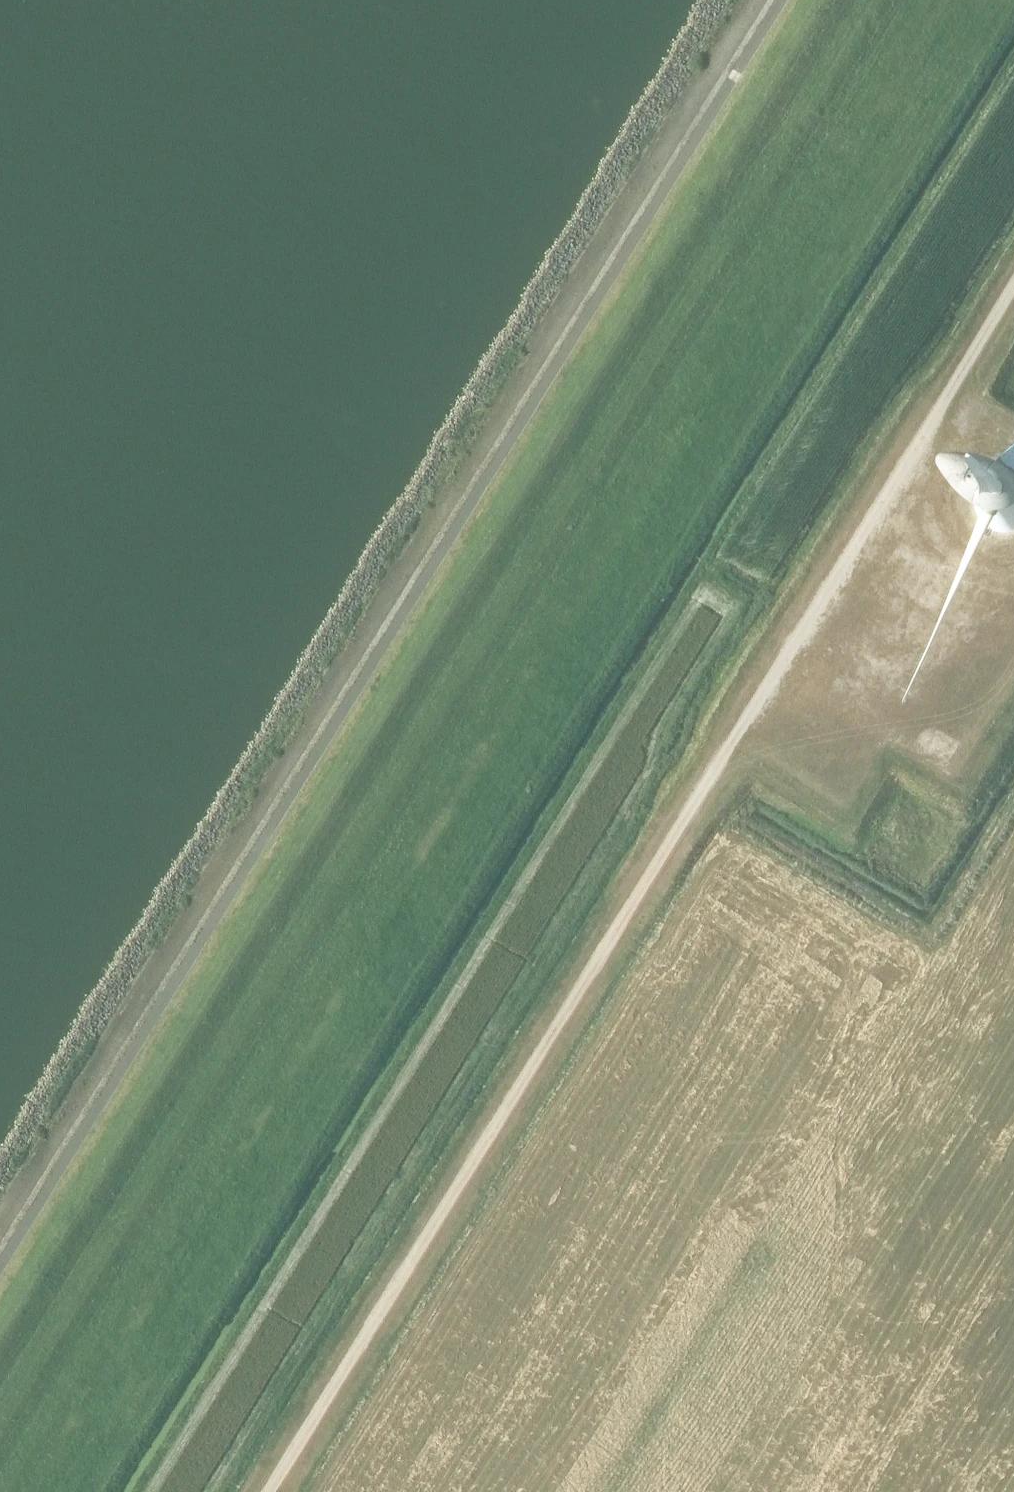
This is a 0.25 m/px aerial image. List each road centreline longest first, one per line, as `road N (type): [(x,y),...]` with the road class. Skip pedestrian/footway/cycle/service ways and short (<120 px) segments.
road 1 (unclassified): [(0,1265),(781,0)]

